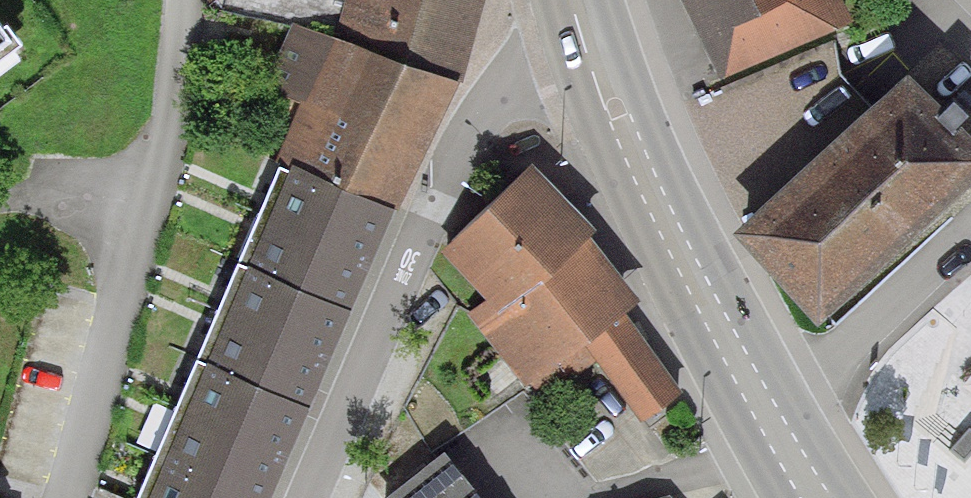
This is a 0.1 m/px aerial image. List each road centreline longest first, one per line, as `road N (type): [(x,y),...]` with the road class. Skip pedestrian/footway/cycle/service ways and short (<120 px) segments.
road 1 (residential): [(585,36),(528,70),(477,120),(303,497)]
road 2 (primary): [(585,36),(625,141),(706,304),(818,497)]

